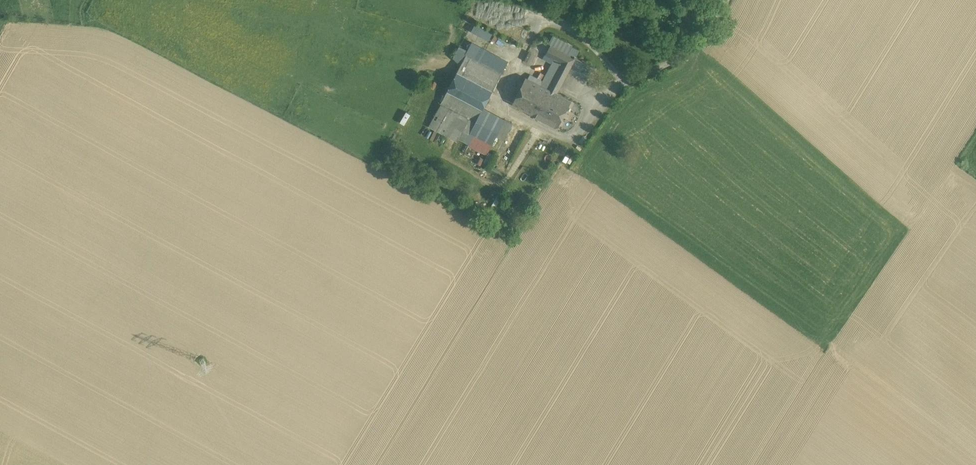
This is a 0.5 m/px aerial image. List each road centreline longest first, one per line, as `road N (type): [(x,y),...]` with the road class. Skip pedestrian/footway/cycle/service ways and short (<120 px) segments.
road 1 (track): [(728,0),(695,48),(628,85),(579,141),(566,142),(501,109),(520,59),(545,24),(587,42)]

